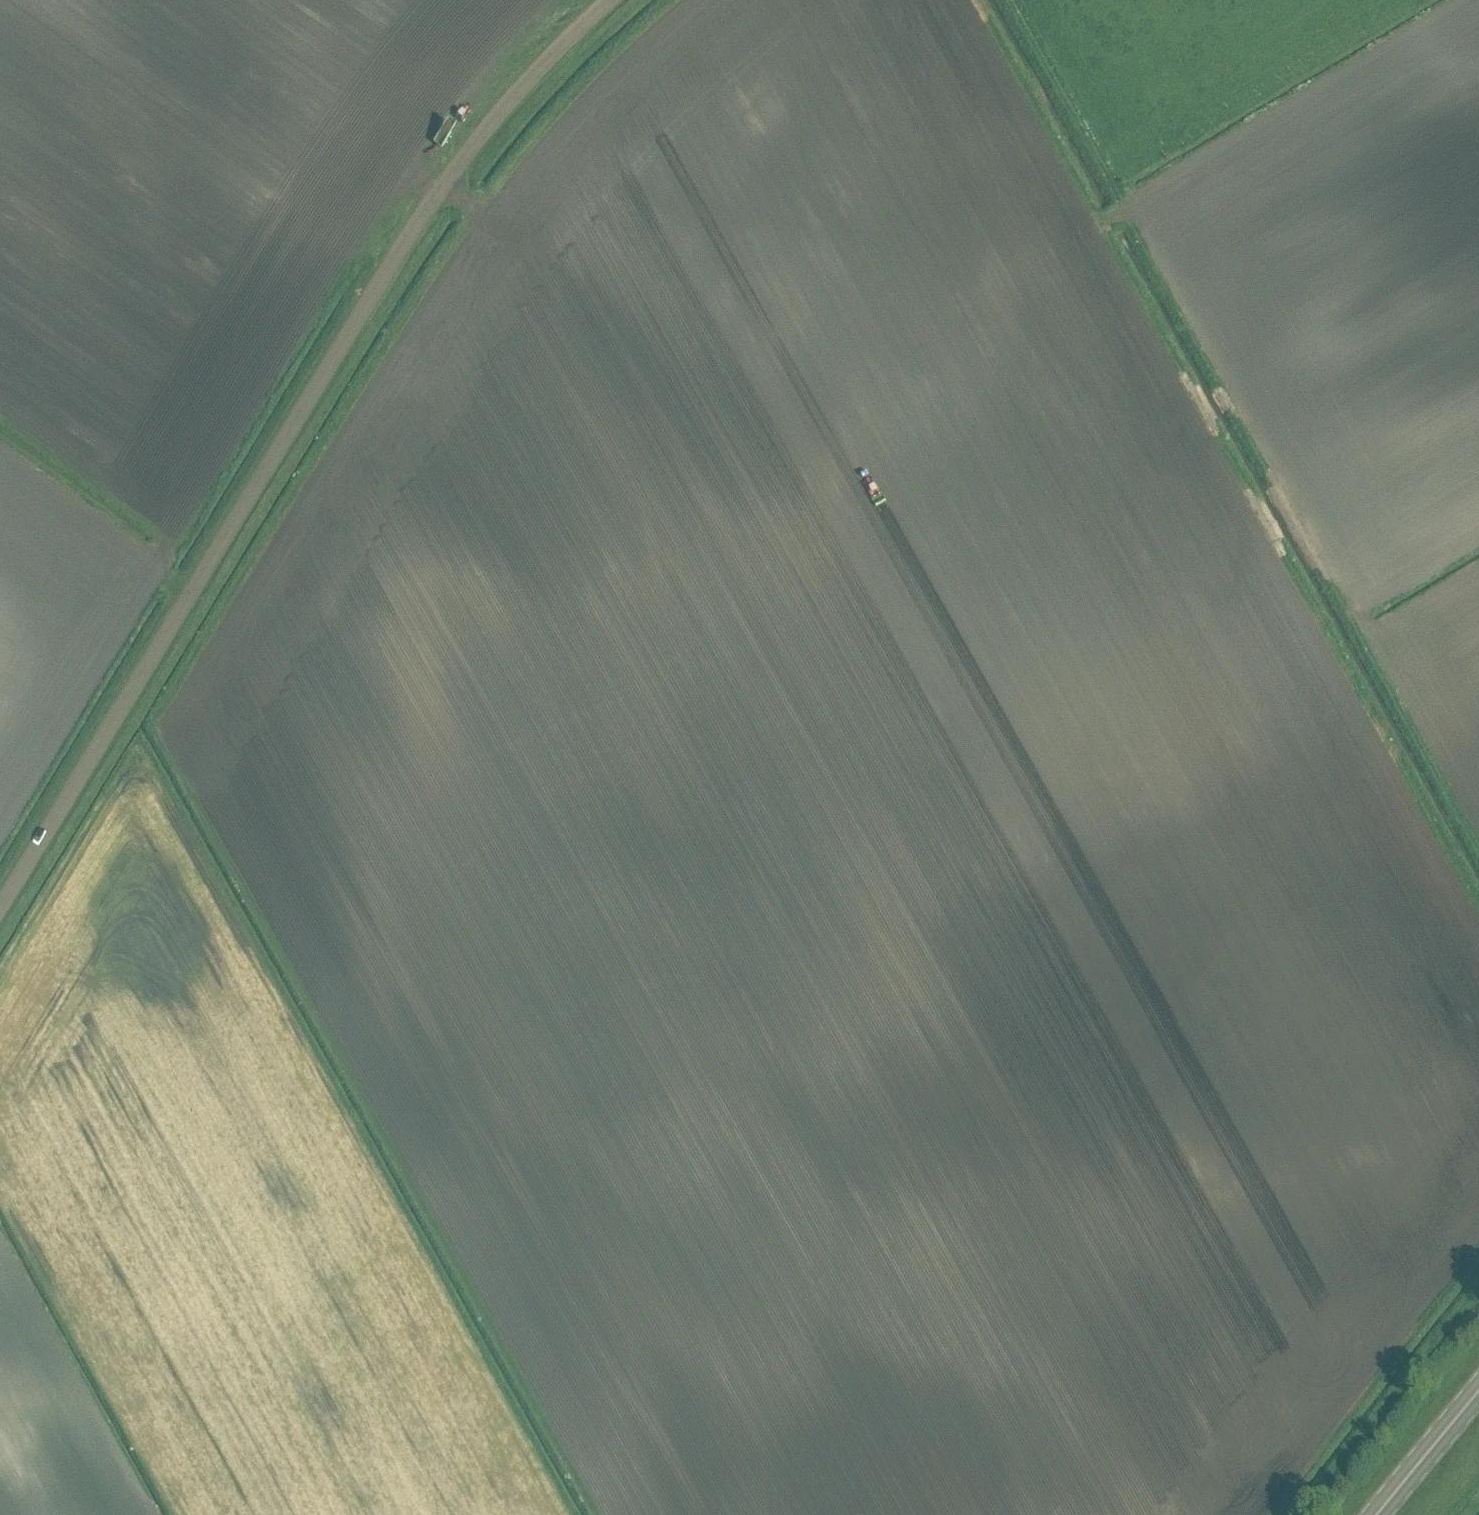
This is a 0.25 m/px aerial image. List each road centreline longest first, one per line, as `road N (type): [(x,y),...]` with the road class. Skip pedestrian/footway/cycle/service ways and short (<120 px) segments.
road 1 (unclassified): [(0,907),(428,202),(476,136),(608,0)]
road 2 (primary): [(1378,1514),(1478,1392)]

